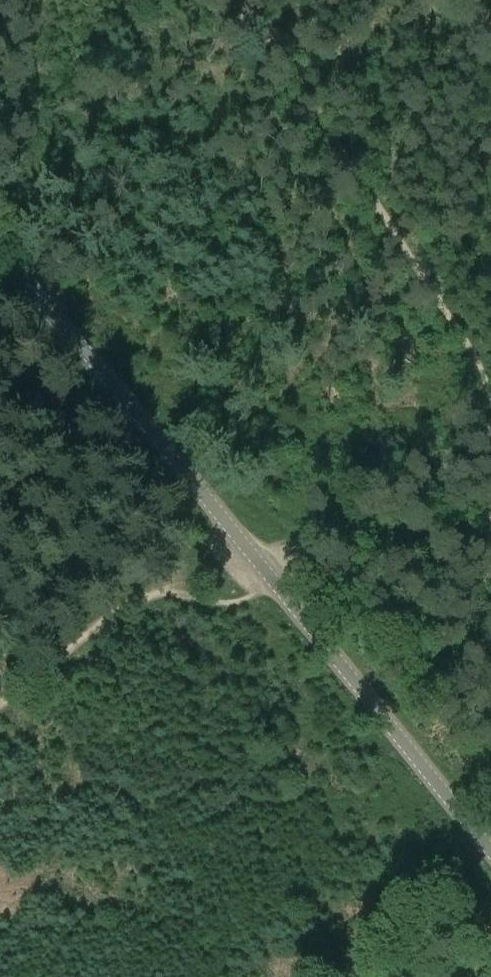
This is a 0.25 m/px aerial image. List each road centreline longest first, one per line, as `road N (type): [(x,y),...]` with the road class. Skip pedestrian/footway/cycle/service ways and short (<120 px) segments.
road 1 (tertiary): [(490,878),(254,556),(0,249)]
road 2 (track): [(0,703),(230,526)]
road 3 (track): [(254,556),(490,449)]

